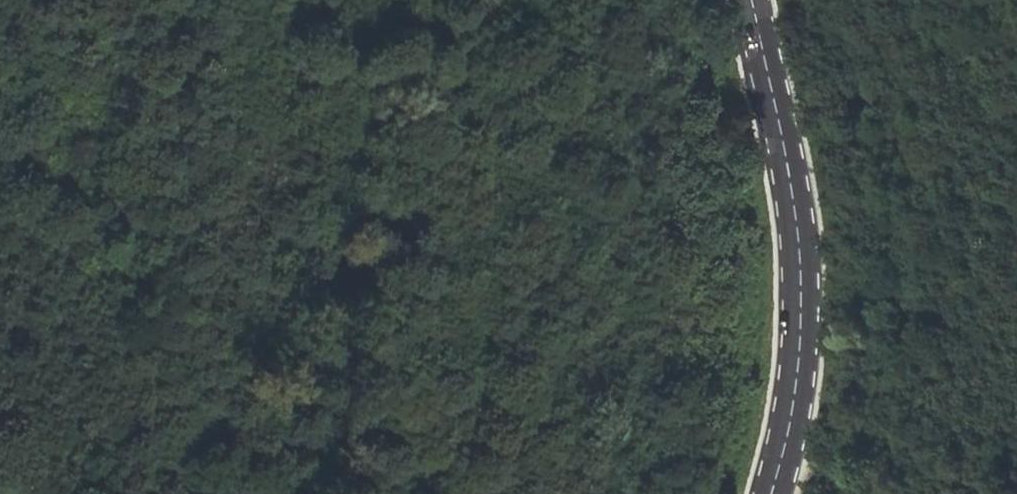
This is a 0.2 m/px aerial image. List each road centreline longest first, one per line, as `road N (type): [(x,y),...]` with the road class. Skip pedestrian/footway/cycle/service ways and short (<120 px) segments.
road 1 (secondary): [(747,0),(792,207),(798,277),(791,389),(766,493)]

